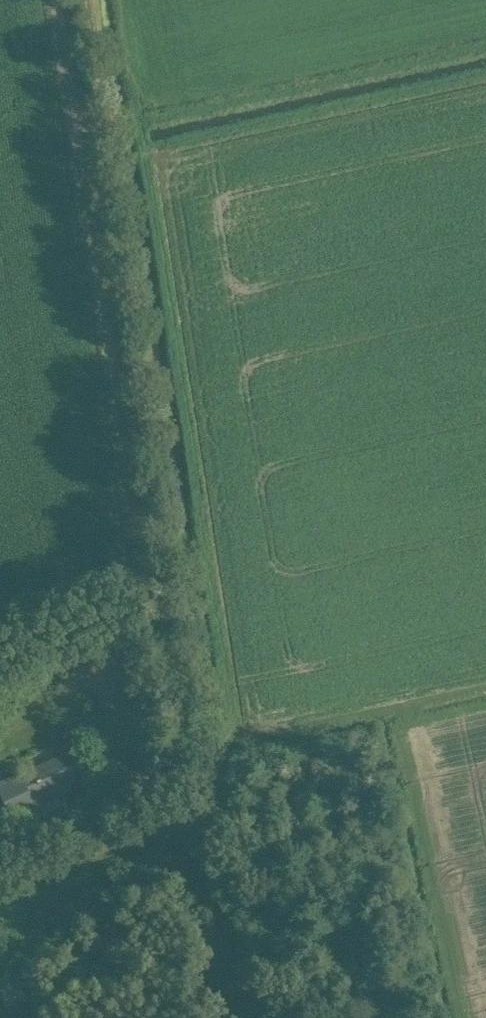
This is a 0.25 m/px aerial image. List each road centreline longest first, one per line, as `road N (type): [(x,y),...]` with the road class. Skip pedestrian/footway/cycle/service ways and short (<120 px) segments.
road 1 (track): [(79,158),(136,572),(135,641)]
road 2 (track): [(135,641),(95,675),(26,712),(0,740)]
road 3 (track): [(54,0),(79,158)]

